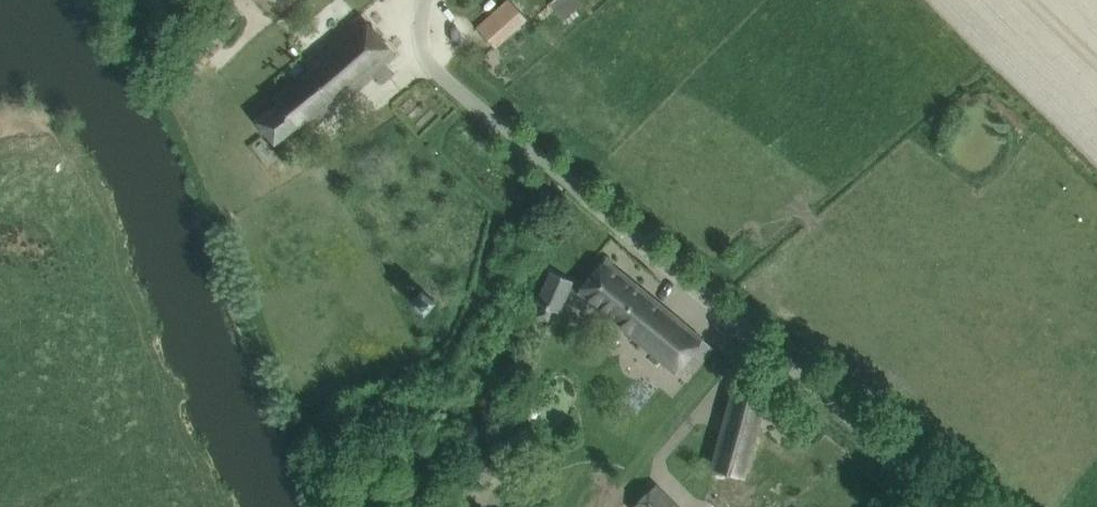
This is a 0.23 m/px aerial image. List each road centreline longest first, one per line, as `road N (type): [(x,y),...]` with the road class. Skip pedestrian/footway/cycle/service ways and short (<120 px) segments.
road 1 (unclassified): [(959,506),(453,87),(421,32),(429,0)]

